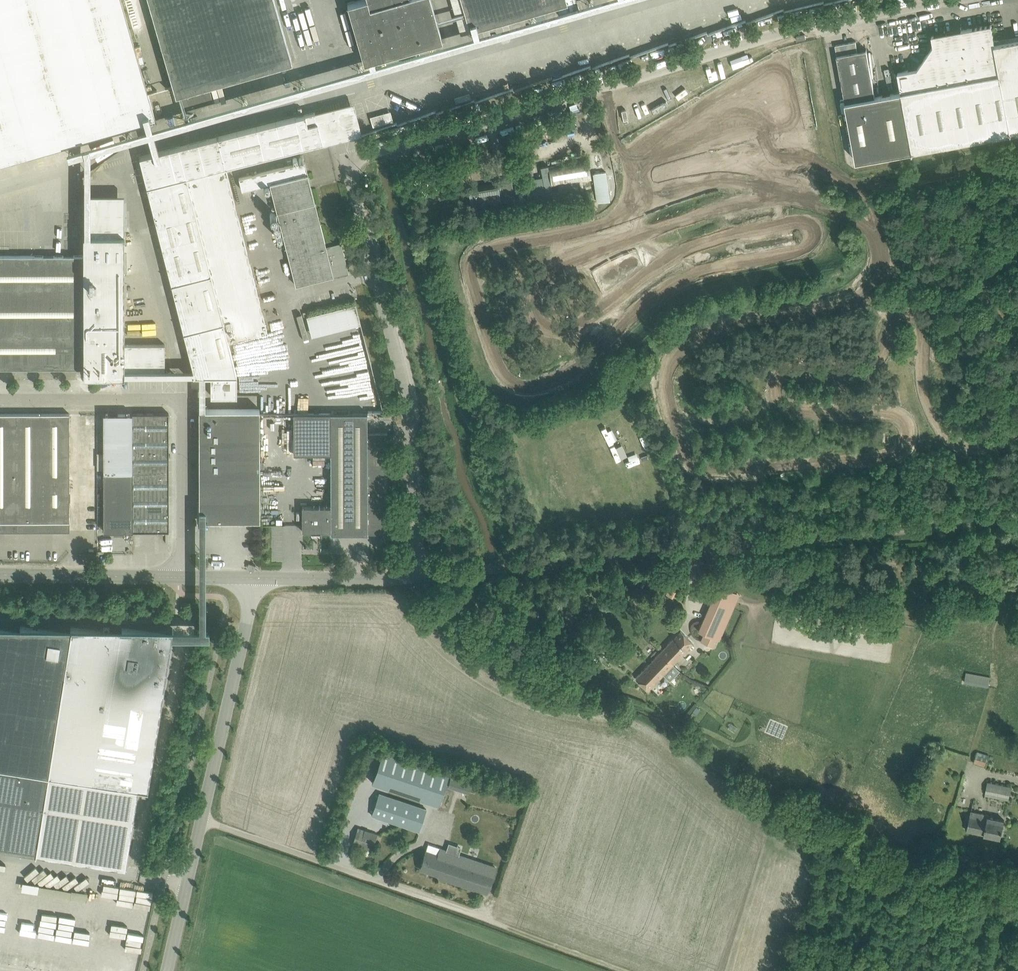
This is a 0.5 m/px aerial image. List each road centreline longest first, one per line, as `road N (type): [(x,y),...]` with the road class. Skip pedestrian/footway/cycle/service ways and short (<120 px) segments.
road 1 (unclassified): [(419,578),(408,402),(347,168),(355,158),(826,24),(952,0)]
road 2 (unclassified): [(419,578),(1017,517)]
road 3 (unclassified): [(0,398),(146,397),(176,404),(184,579)]
road 4 (unclassified): [(508,927),(202,818)]
road 5 (unclassified): [(202,818),(258,579)]
road 6 (unclassified): [(0,575),(184,579)]
road 7 (unclassified): [(258,579),(419,578)]
road 8 (unclassified): [(167,970),(202,818)]
road 9 (track): [(508,927),(629,970)]

